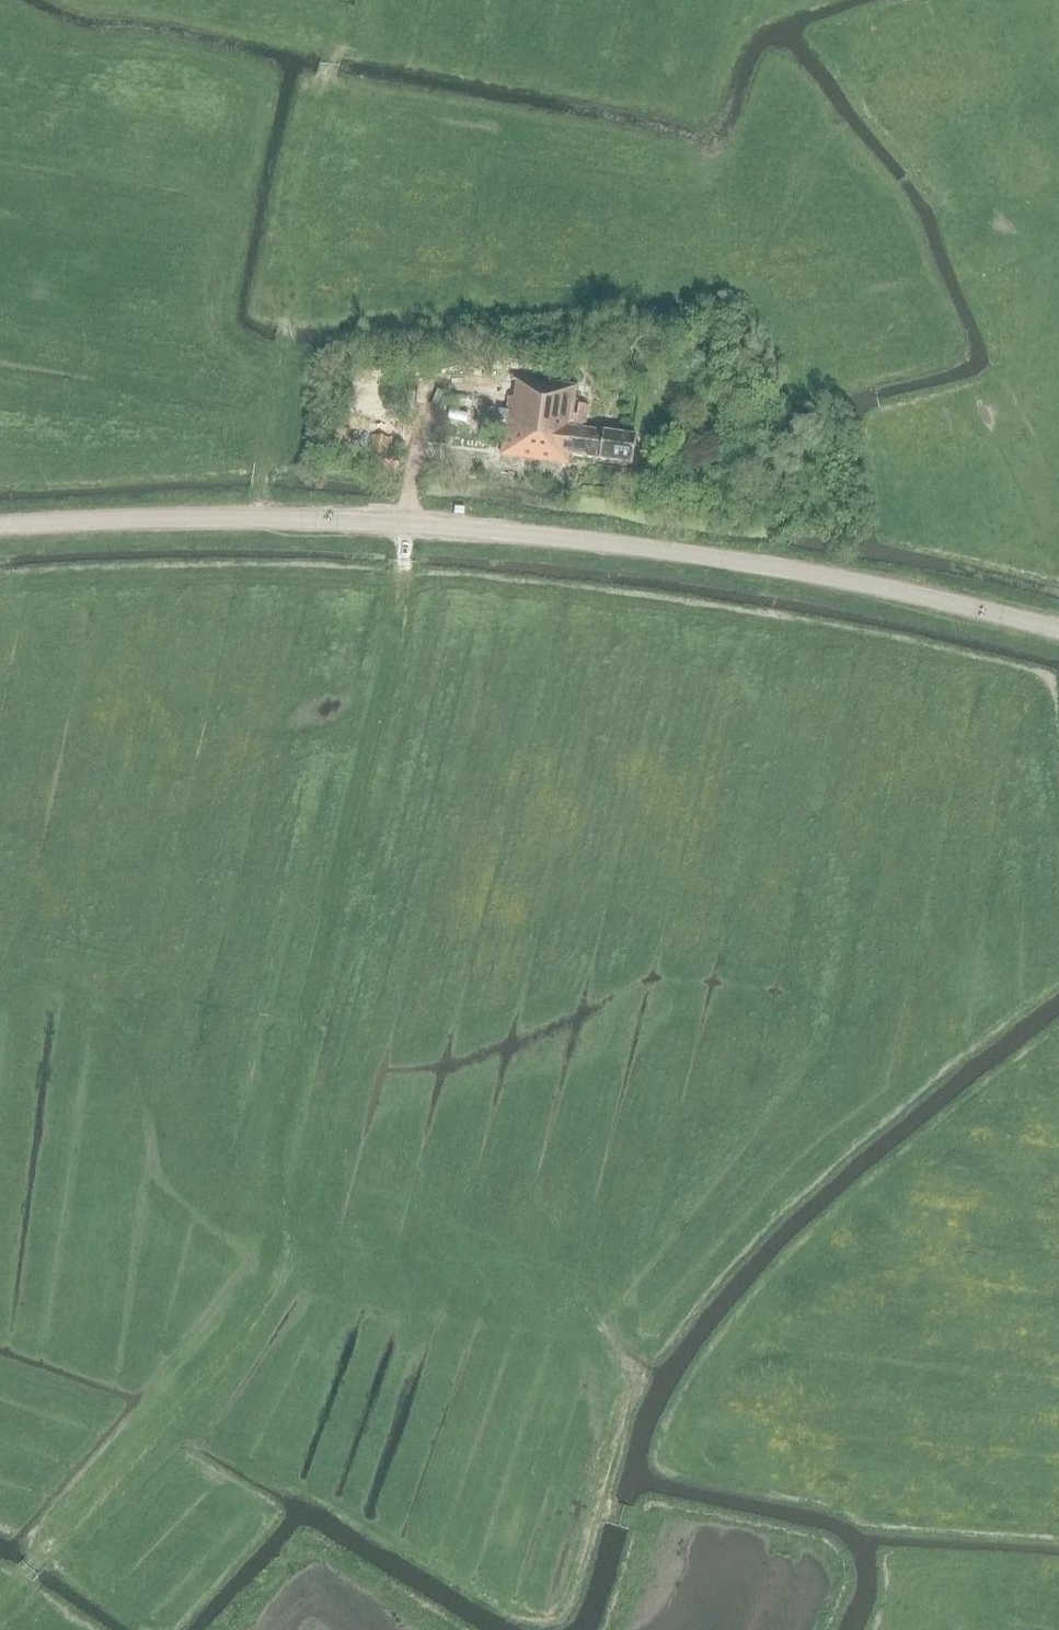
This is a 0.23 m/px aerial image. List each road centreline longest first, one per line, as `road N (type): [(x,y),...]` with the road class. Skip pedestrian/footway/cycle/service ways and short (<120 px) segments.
road 1 (tertiary): [(0,526),(444,527),(848,580),(1058,631)]

